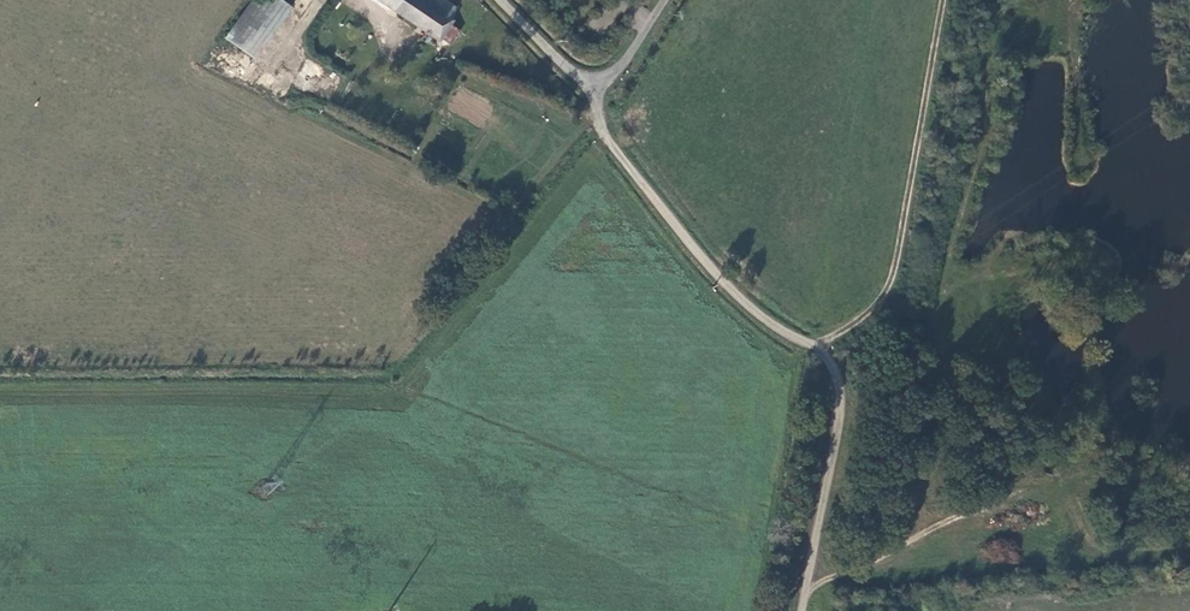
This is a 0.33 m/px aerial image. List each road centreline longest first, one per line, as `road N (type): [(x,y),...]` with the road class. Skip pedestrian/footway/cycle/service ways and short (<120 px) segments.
road 1 (track): [(942,0),(889,292),(820,352),(842,399),(804,610)]
road 2 (unclassified): [(597,94),(606,138),(690,246),(755,313),(820,352)]
road 3 (unclassified): [(503,0),(597,94)]

